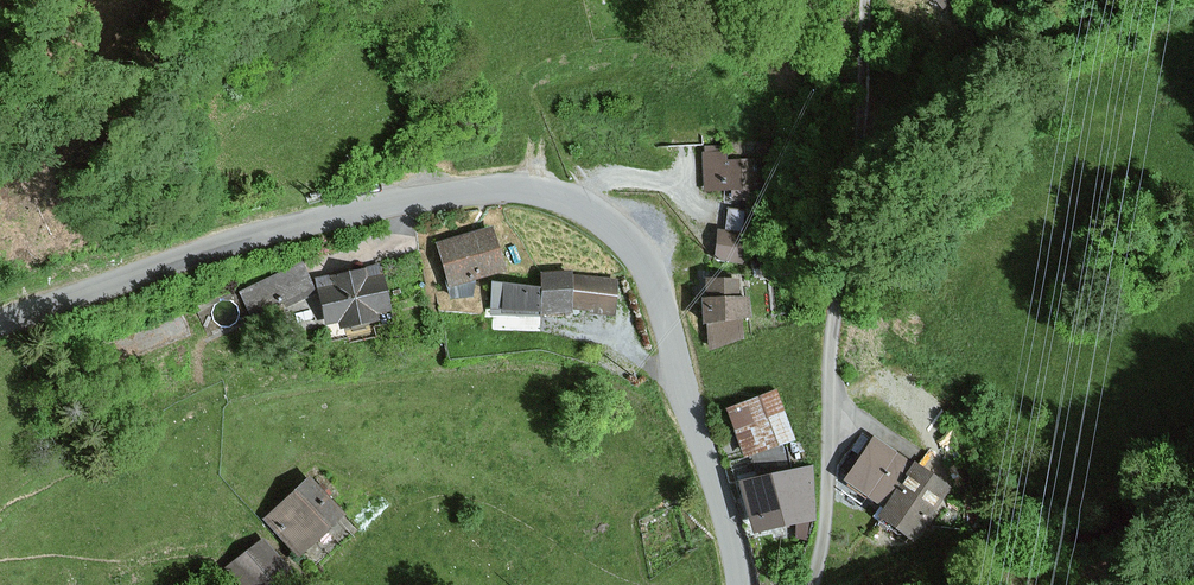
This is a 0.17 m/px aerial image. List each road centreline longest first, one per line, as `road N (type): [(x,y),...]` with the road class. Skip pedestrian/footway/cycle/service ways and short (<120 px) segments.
road 1 (tertiary): [(738,584),(645,266),(603,219),(560,198),(486,190),(311,222),(0,323)]

